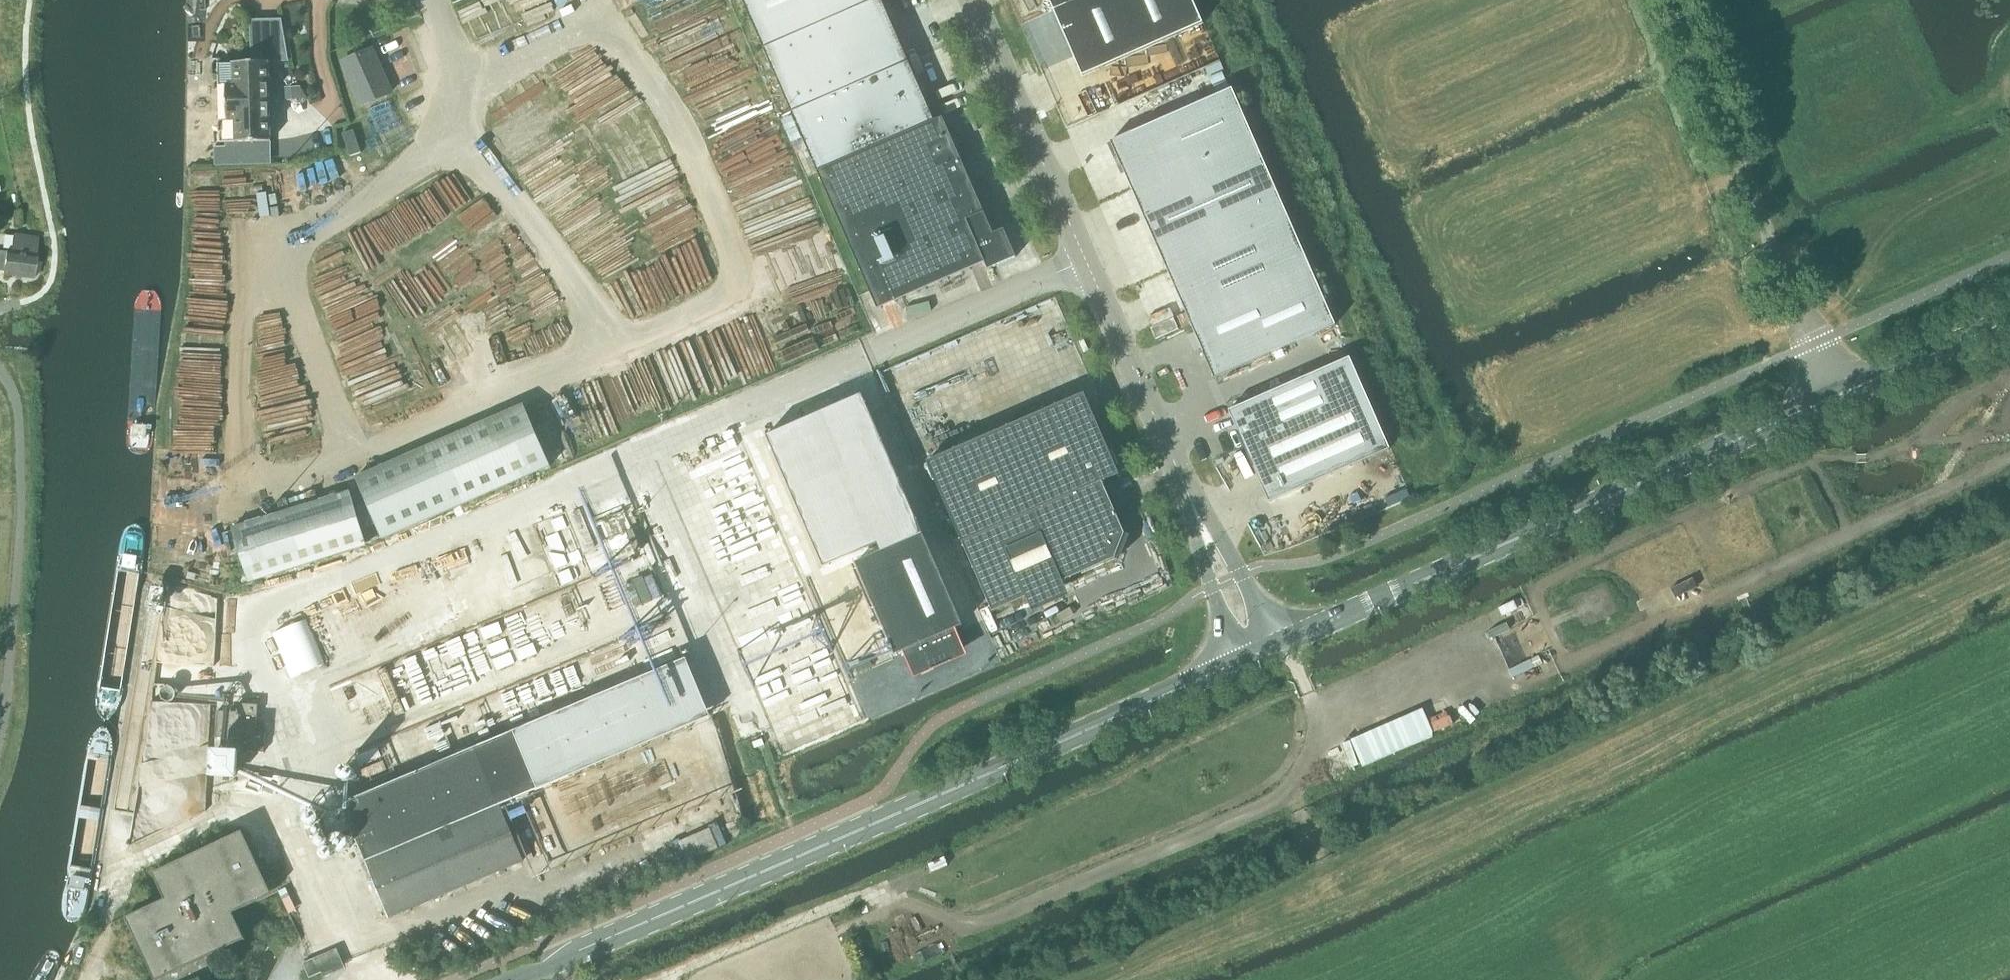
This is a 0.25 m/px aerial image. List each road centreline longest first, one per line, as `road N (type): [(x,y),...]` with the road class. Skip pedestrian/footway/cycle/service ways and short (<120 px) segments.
road 1 (track): [(1286,642),(1314,727),(1306,762),(1279,803),(977,930),(872,897),(841,903),(674,976)]
road 2 (secondary): [(1275,647),(2009,319)]
road 3 (secondary): [(515,979),(1241,661)]
road 4 (unclassified): [(1197,511),(976,0)]
road 5 (track): [(1833,398),(1678,0)]
road 6 (unclassified): [(0,755),(24,581),(28,428),(24,397),(0,369)]
road 7 (unclassified): [(1275,647),(1224,541),(1197,511)]
road 8 (unclassified): [(1197,511),(1201,550),(1241,661)]

